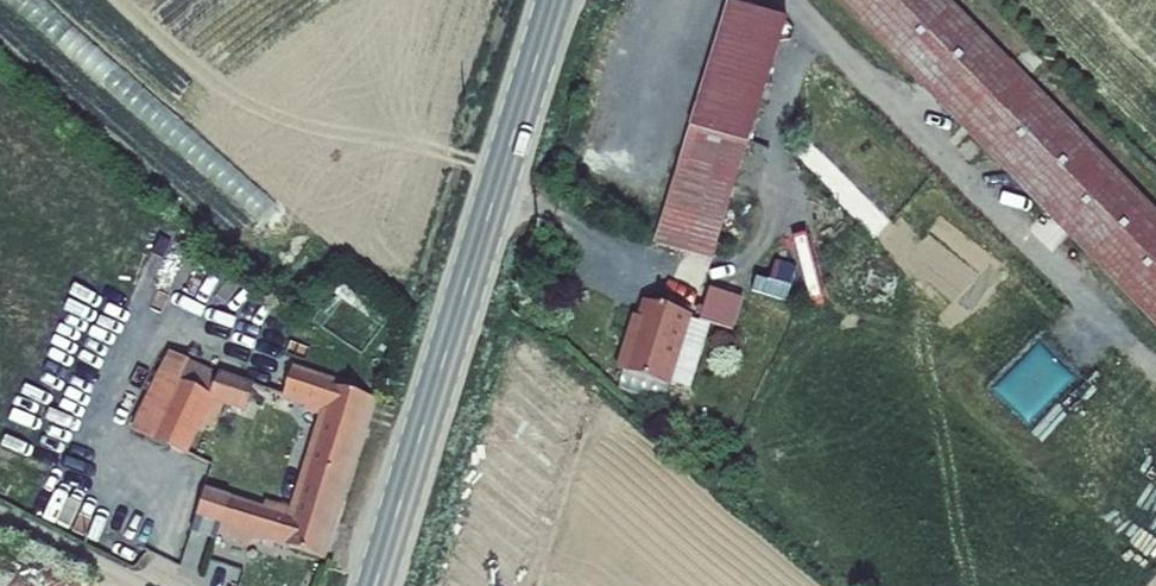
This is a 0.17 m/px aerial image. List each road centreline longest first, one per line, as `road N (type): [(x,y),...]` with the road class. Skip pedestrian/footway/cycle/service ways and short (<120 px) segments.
road 1 (primary): [(374,585),(554,0)]
road 2 (residential): [(0,512),(150,585)]

